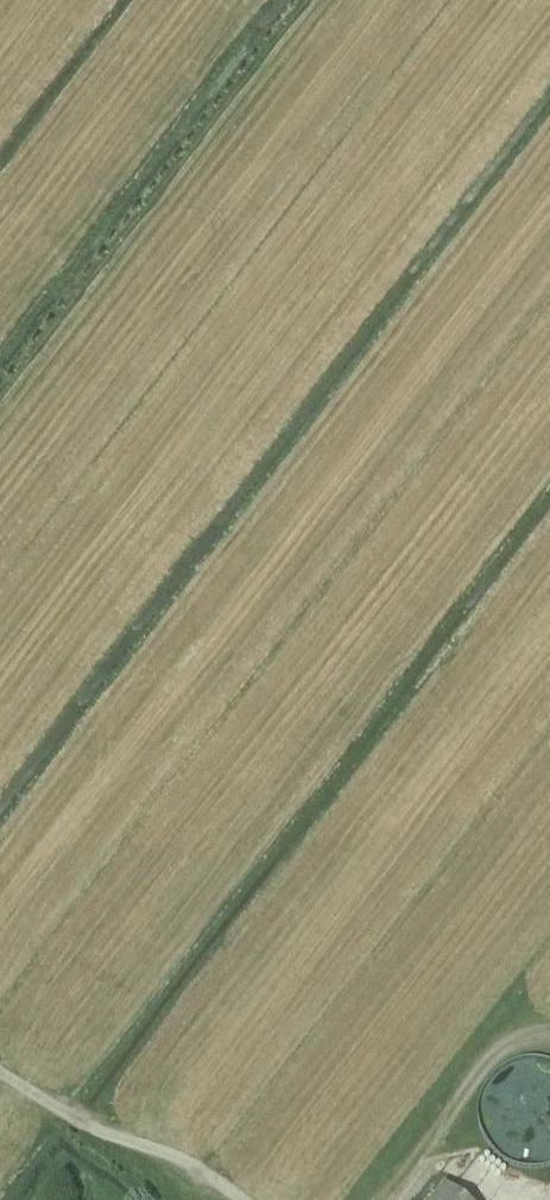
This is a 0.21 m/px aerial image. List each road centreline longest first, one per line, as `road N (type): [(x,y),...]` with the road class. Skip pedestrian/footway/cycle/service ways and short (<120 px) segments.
road 1 (track): [(0,1072),(84,1124),(191,1163),(244,1199)]

